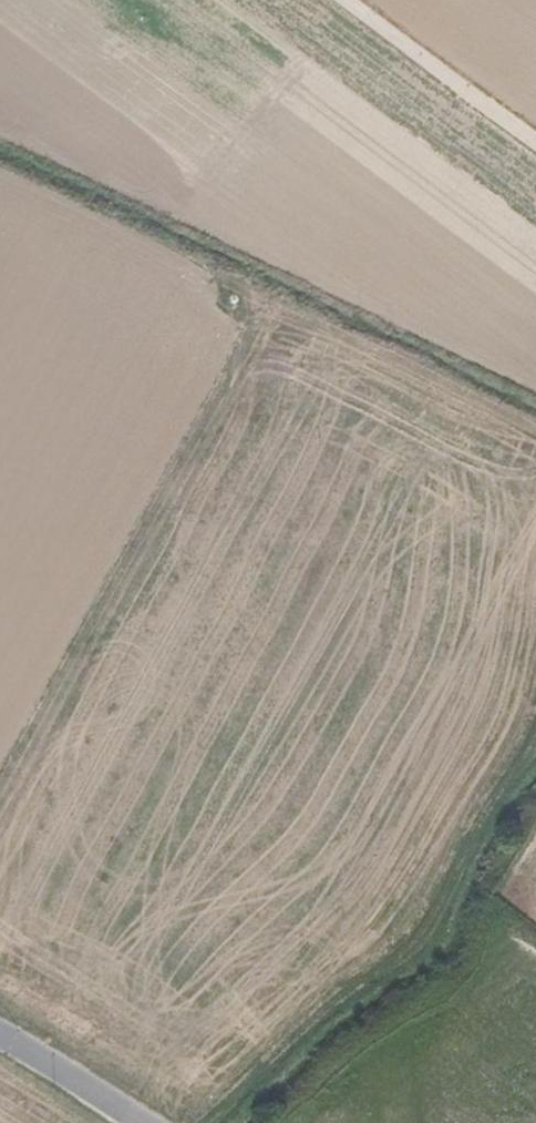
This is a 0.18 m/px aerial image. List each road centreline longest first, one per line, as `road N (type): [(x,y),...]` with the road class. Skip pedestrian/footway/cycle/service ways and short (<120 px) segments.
road 1 (track): [(0,795),(286,295),(535,424)]
road 2 (track): [(535,128),(364,0)]
road 3 (unclassified): [(0,1045),(130,1122)]

